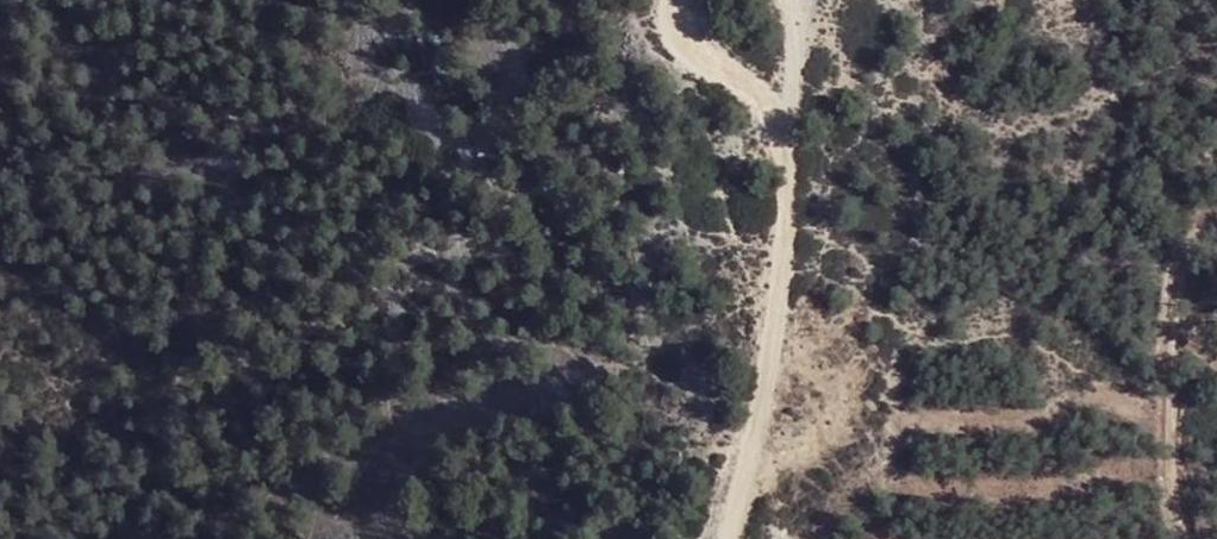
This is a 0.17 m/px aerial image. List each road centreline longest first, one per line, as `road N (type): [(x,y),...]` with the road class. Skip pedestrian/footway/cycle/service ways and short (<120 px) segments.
road 1 (track): [(618,0),(610,37),(731,129),(748,222),(702,399),(695,538)]

